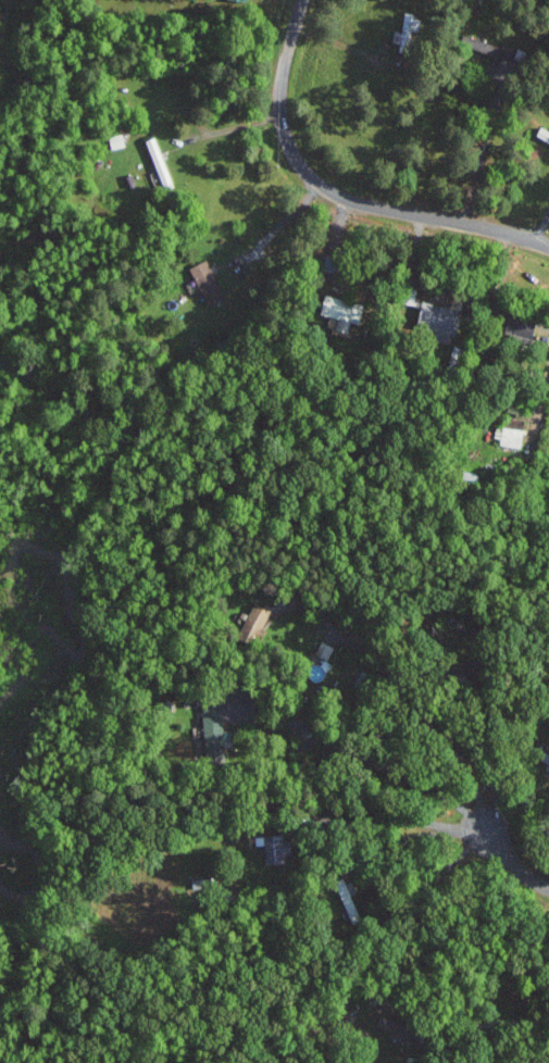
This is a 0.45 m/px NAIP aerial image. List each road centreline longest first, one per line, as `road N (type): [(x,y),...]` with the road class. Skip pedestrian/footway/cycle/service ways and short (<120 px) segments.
road 1 (residential): [(302,0),(279,110),(286,138),(317,185),(349,202),(548,245)]

